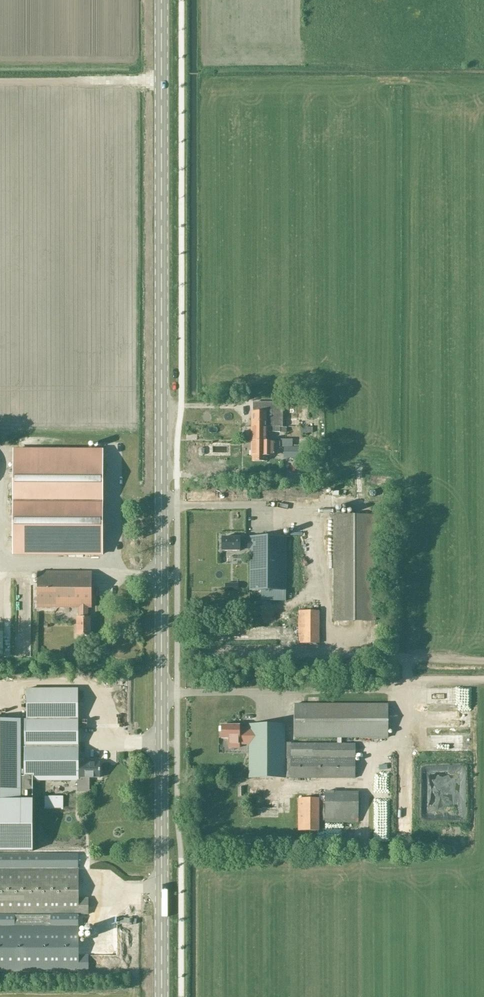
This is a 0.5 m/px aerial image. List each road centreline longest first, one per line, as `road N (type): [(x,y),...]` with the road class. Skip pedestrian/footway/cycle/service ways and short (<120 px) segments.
road 1 (secondary): [(161,996),(161,0)]

